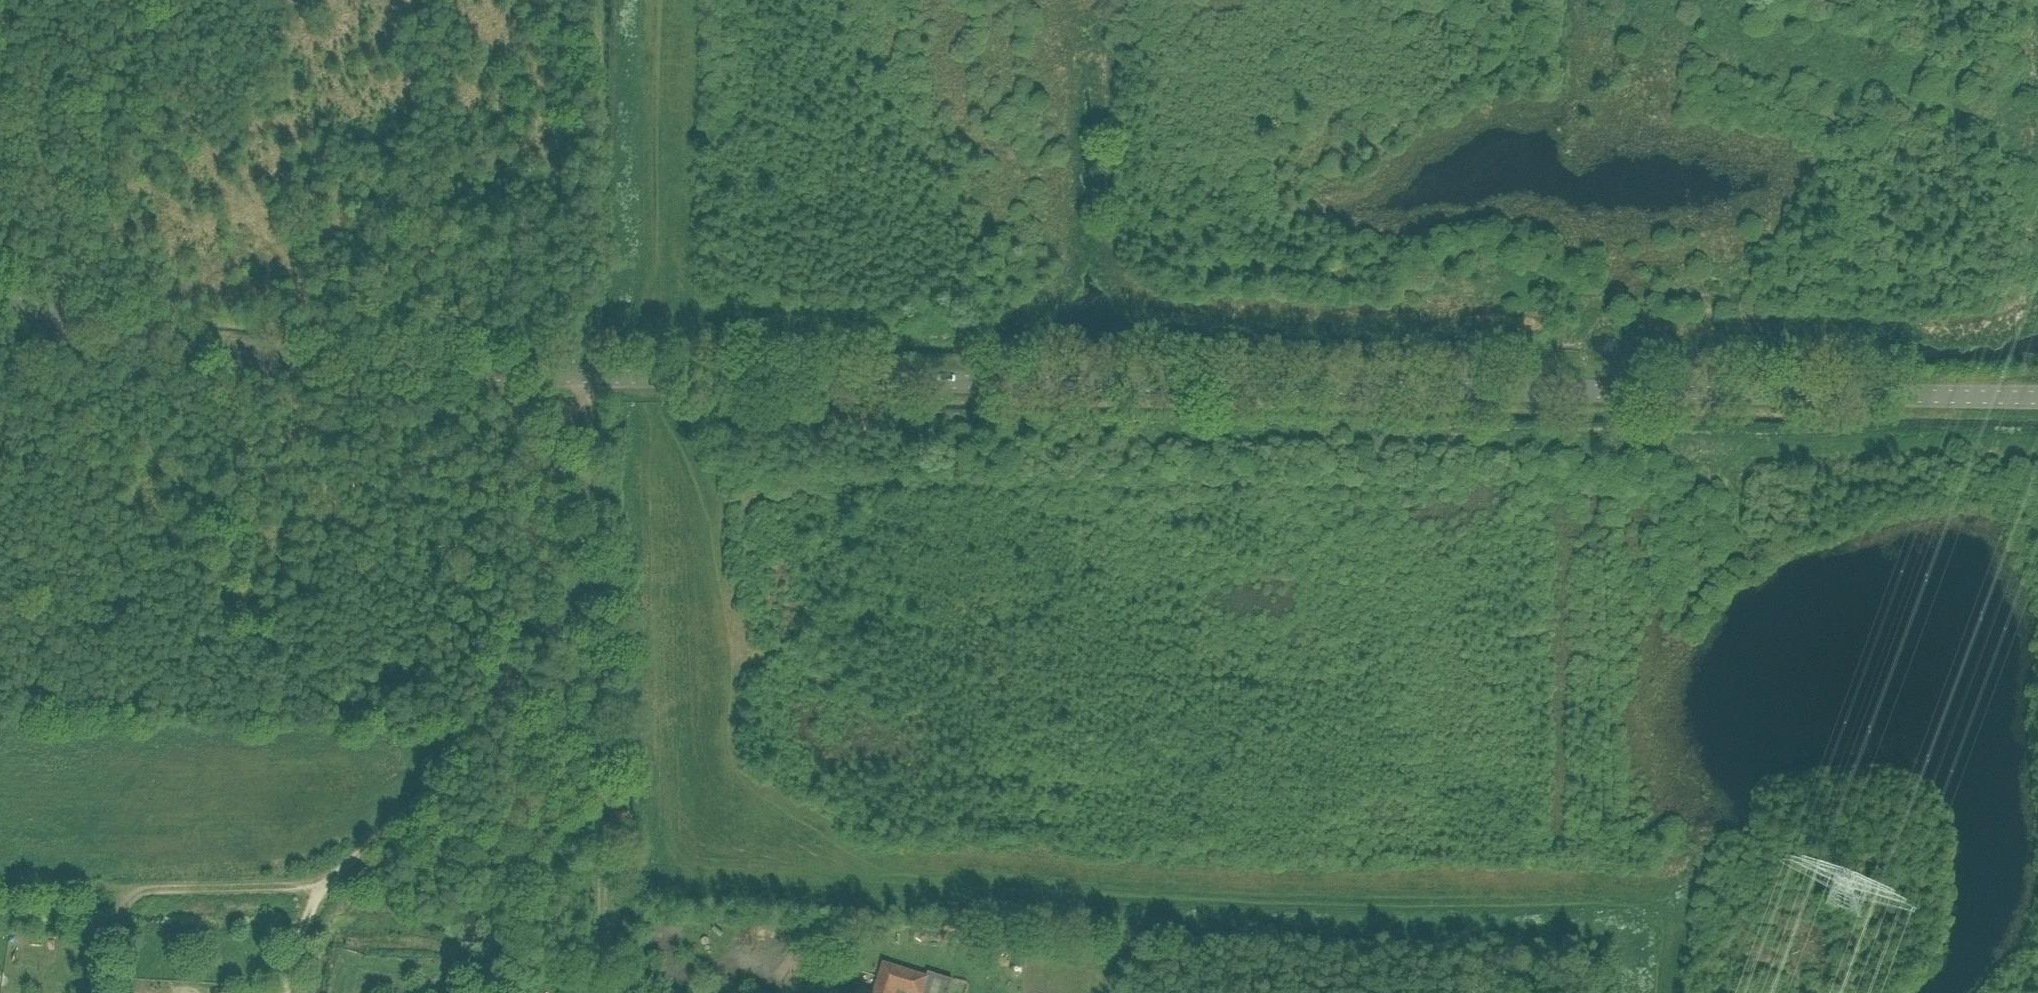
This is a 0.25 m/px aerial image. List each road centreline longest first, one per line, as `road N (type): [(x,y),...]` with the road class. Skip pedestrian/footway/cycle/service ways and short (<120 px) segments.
road 1 (tertiary): [(2037,397),(422,373),(233,359),(68,322),(0,297)]
road 2 (track): [(1653,992),(1655,928),(1629,909),(894,877),(796,826),(730,753),(729,619),(693,475),(656,416),(658,0)]
road 3 (track): [(586,375),(581,591),(410,798),(313,890),(141,908)]
road 4 (track): [(581,591),(597,630),(607,745),(600,915),(606,960),(646,992)]

